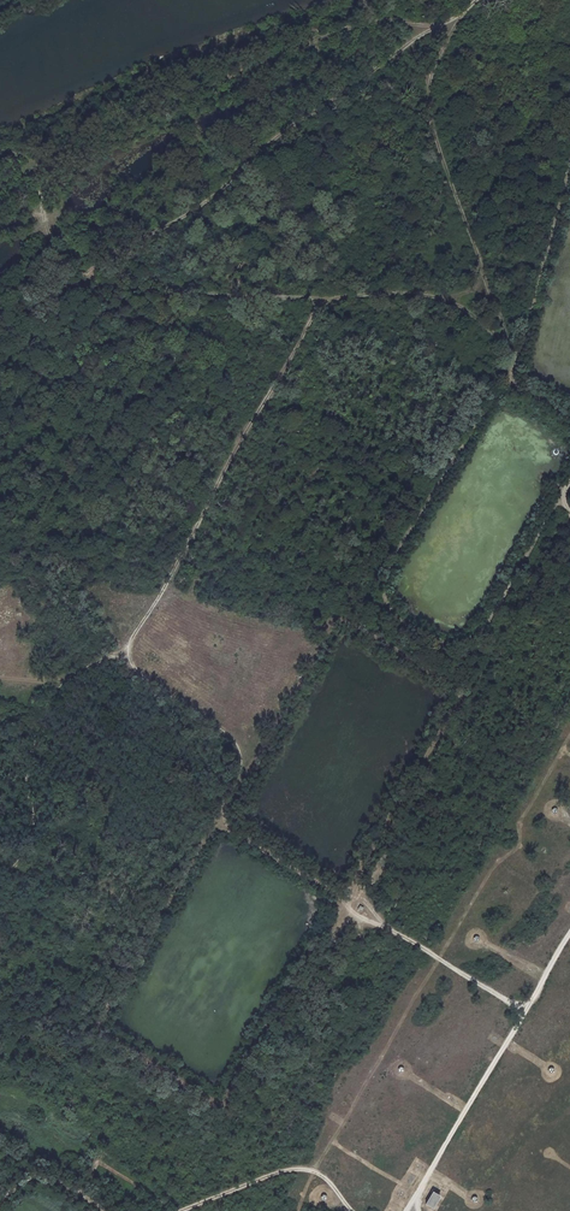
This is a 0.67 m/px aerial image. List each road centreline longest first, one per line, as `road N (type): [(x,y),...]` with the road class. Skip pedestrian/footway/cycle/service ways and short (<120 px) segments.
road 1 (track): [(330,299),(220,473),(172,577),(122,655),(137,675),(219,731),(235,747),(238,764),(219,826),(164,917)]
road 2 (track): [(433,26),(384,19),(352,27),(215,76),(40,158),(35,187),(56,261),(79,281)]
road 3 (track): [(503,337),(458,306),(401,291),(330,299),(79,281),(0,332)]
road 4 (track): [(79,281),(210,198),(389,53),(467,12)]
road 5 (track): [(219,826),(347,906),(358,921),(382,923),(526,1013)]
road 6 (track): [(503,337),(428,94),(433,66),(467,12)]
road 7 (track): [(405,1210),(569,934)]
road 8 (track): [(353,1210),(324,1177),(284,1168),(172,1210)]
road 9 (track): [(122,655),(55,683),(0,678)]
road 10 (track): [(0,1203),(34,1176),(96,1200),(104,1210)]
road 11 (track): [(569,422),(505,381),(510,357),(503,337)]

